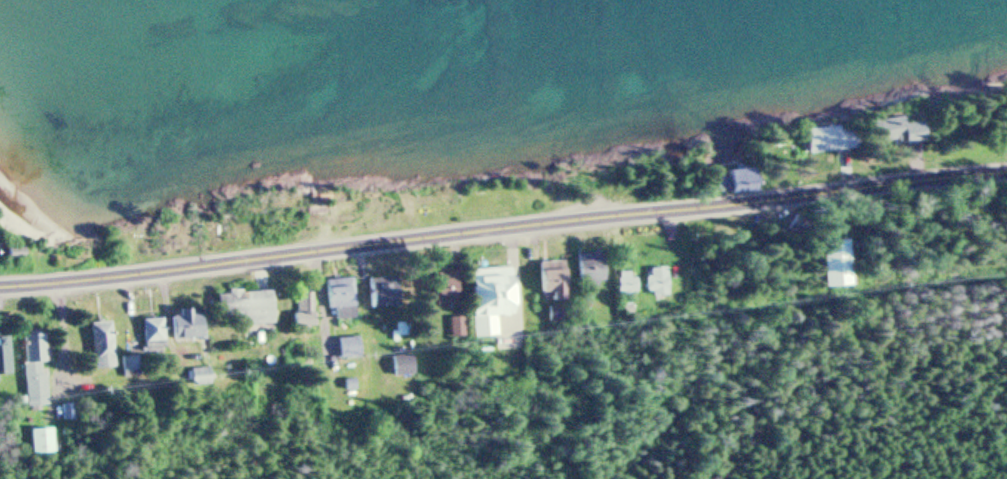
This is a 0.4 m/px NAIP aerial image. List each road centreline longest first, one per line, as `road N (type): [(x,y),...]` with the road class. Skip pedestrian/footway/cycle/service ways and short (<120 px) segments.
road 1 (primary): [(6,289),(1006,172)]

